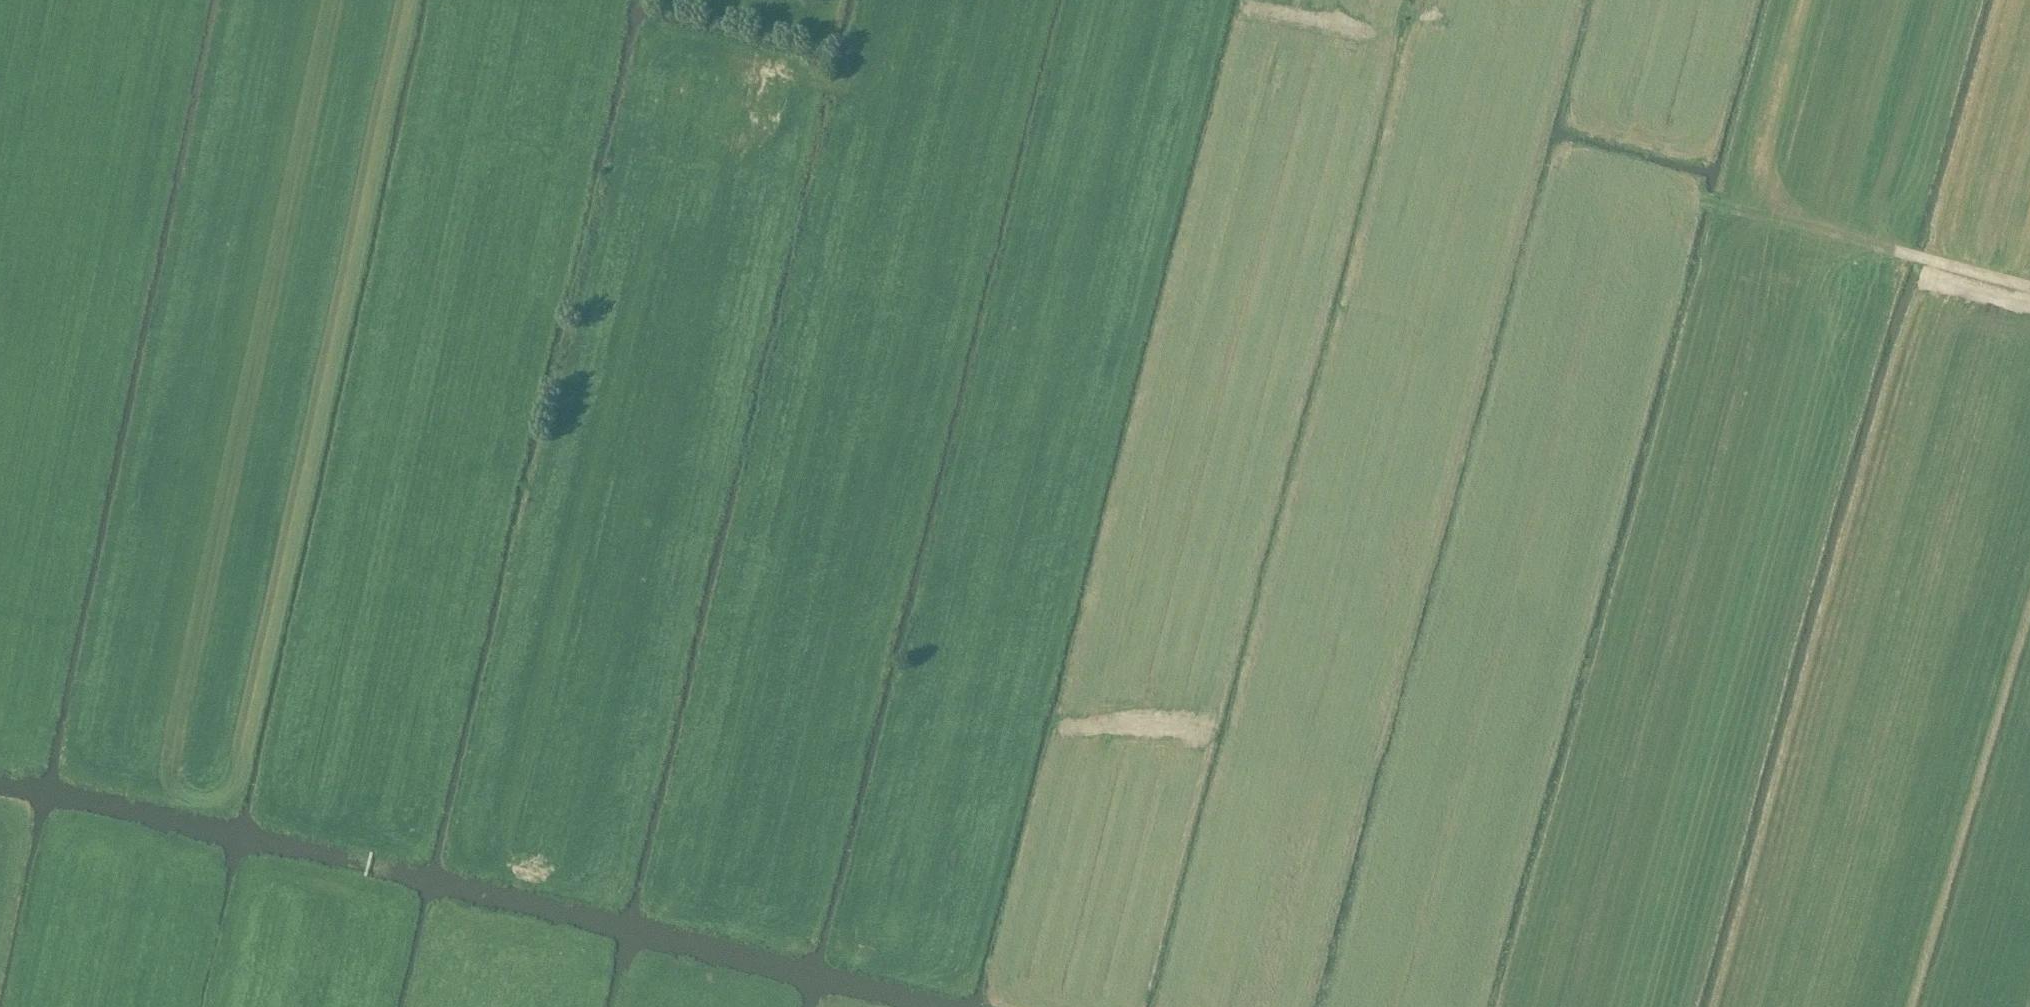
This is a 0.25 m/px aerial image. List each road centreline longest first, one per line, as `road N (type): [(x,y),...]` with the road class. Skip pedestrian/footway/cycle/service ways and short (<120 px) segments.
road 1 (track): [(2029,286),(1909,254)]

